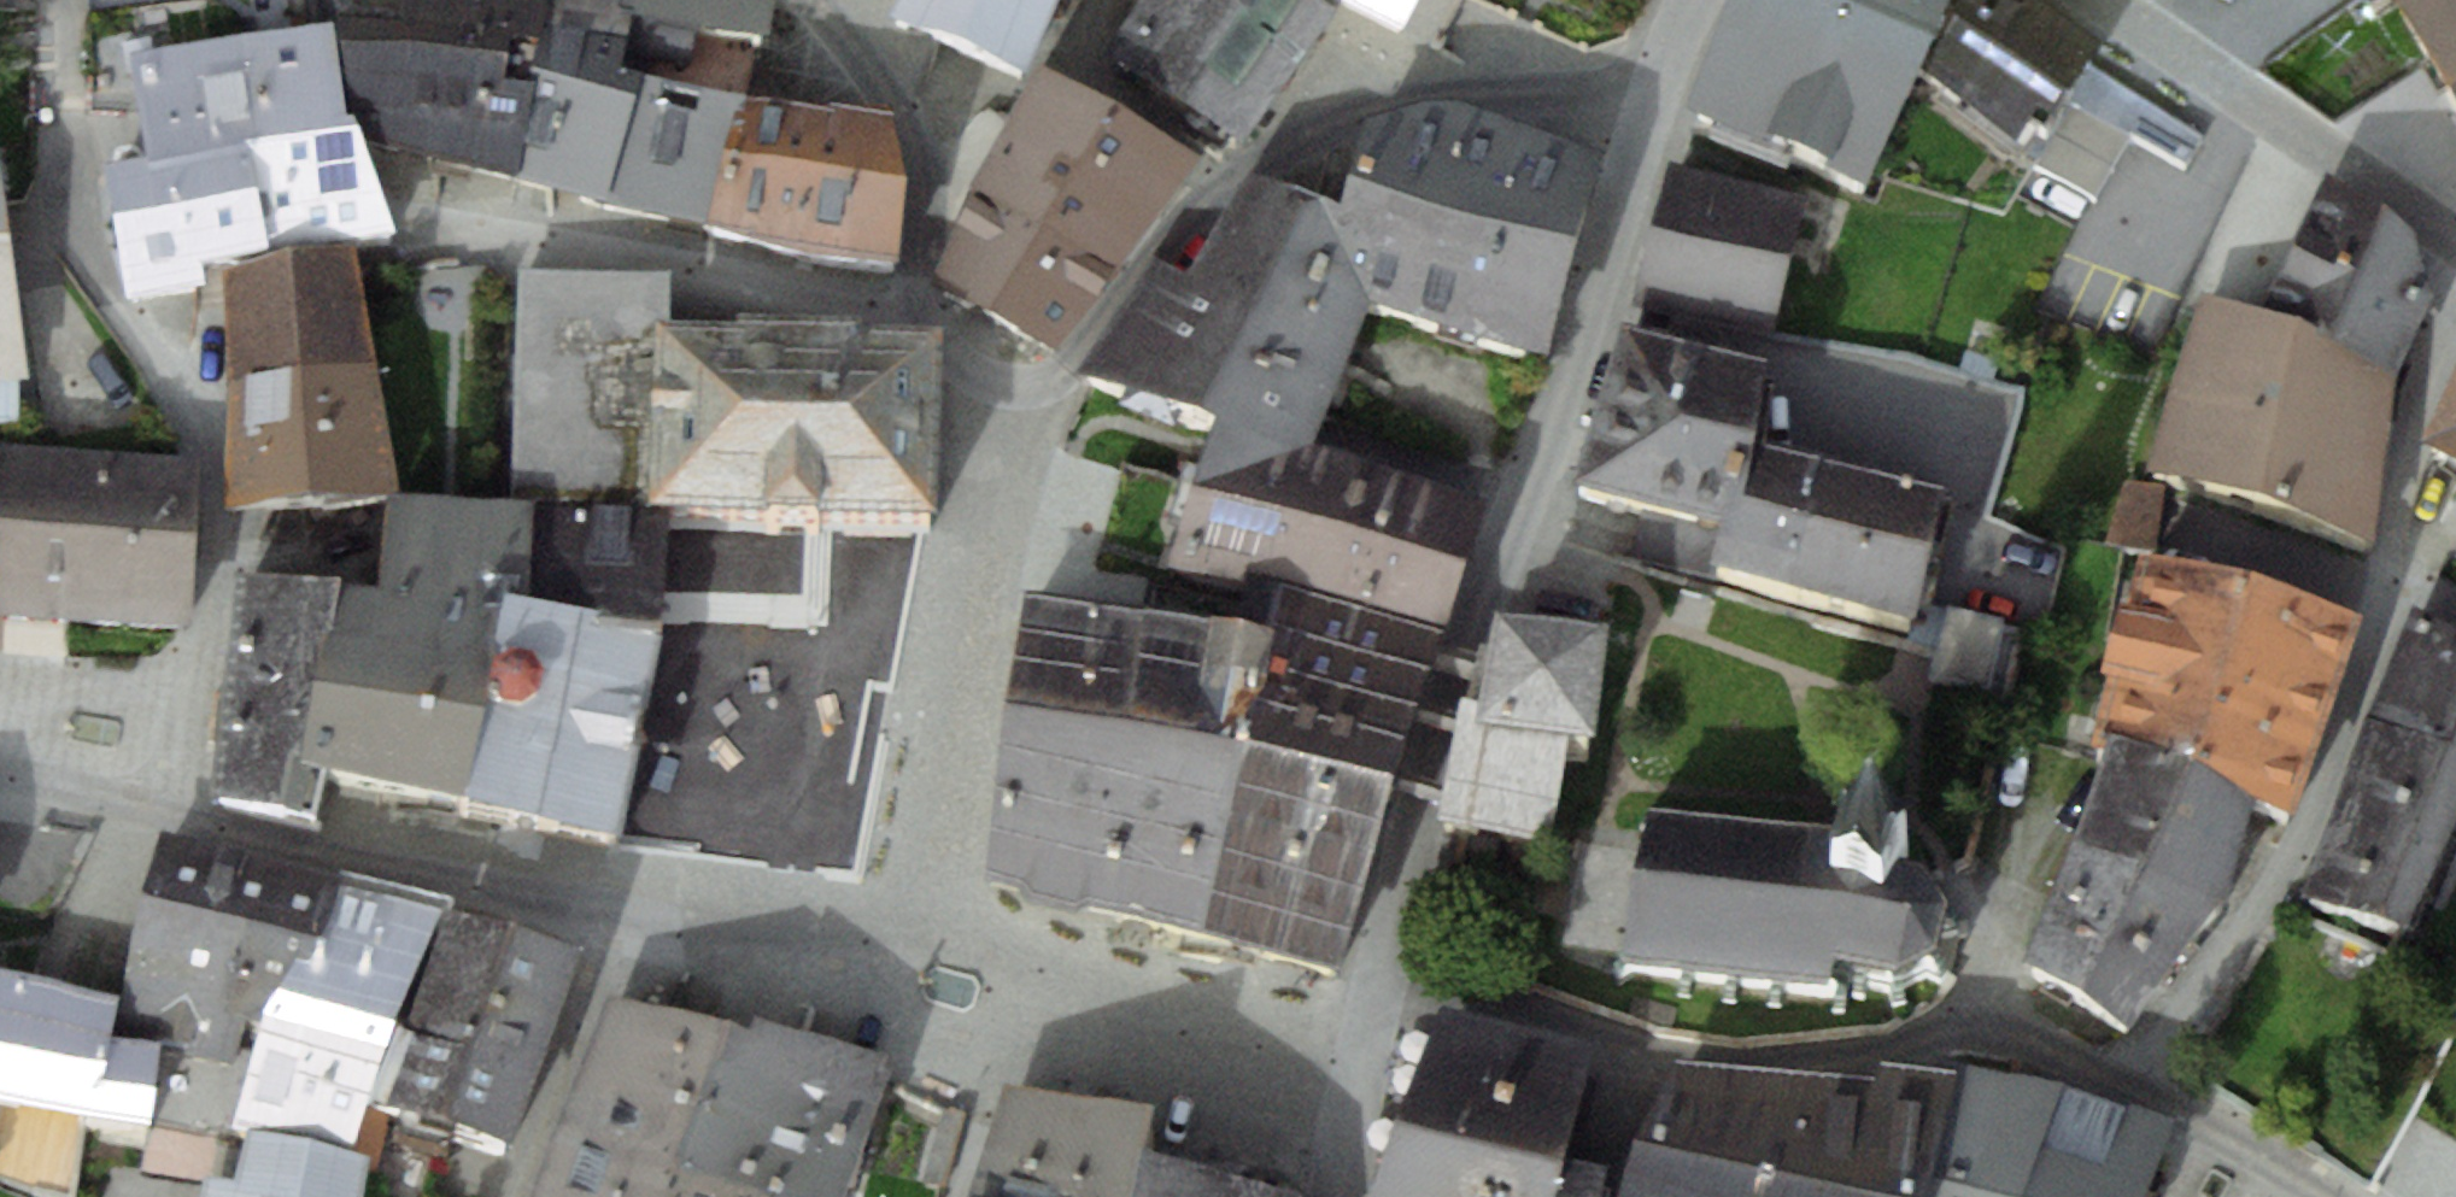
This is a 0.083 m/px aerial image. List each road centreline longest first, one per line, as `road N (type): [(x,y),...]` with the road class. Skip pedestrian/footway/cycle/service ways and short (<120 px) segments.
road 1 (tertiary): [(1387,961),(1439,740),(1700,0)]
road 2 (residential): [(815,0),(873,66),(911,131),(924,177),(920,298),(1019,406),(980,503),(910,916)]
road 3 (residential): [(62,0),(62,155),(71,204),(100,274),(183,407),(206,495),(196,666),(151,823)]
road 4 (residential): [(2455,320),(2413,421),(2390,581),(2367,668),(2304,831),(2138,1088)]
road 5 (residential): [(1387,961),(1650,1047),(1717,1057),(1914,1047),(1977,1010),(2138,1088)]
road 6 (residential): [(612,906),(455,888),(151,823)]
road 7 (residential): [(2107,0),(2455,232)]
road 8 (residential): [(1011,1000),(1353,1102)]
road 9 (residential): [(515,1196),(612,906)]
road 10 (residential): [(910,916),(612,906)]
road 11 (residential): [(2138,1088),(2331,1196)]
road 12 (residential): [(957,1196),(1011,1000)]
road 13 (residential): [(151,823),(0,788)]
road 14 (tertiary): [(1353,1102),(1387,961)]
road 15 (residential): [(910,916),(992,963),(1011,1000)]

